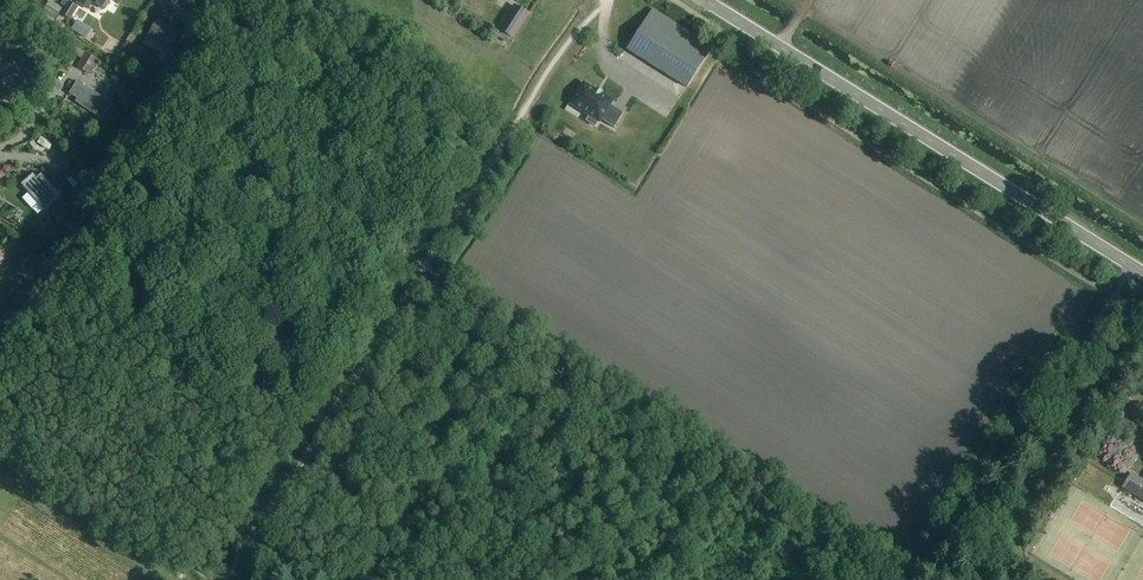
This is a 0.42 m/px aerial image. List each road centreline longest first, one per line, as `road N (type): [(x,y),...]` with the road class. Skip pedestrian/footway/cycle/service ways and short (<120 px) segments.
road 1 (track): [(604,0),(555,58),(222,579)]
road 2 (tertiary): [(708,0),(1142,273)]
road 3 (track): [(1079,350),(936,579)]

